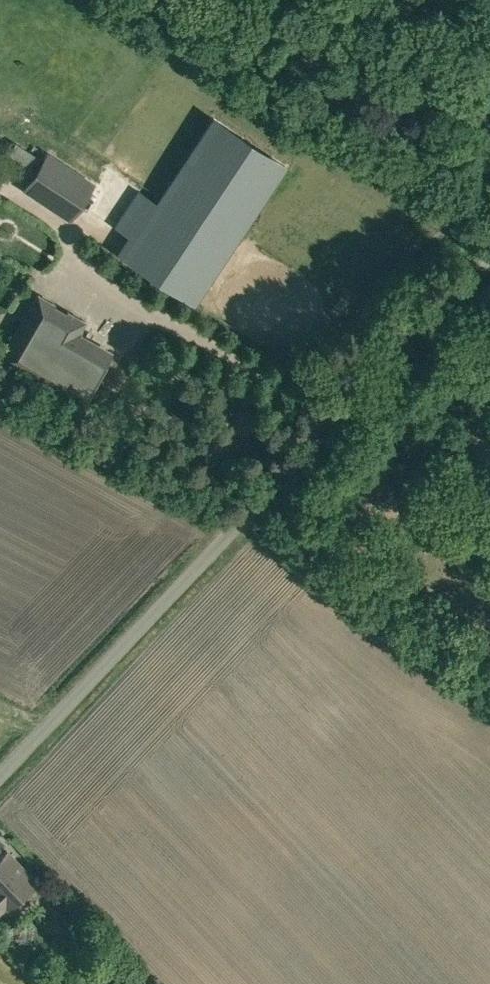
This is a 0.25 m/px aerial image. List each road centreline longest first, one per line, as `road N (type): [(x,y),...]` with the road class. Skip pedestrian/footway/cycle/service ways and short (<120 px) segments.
road 1 (unclassified): [(0,780),(489,264)]

